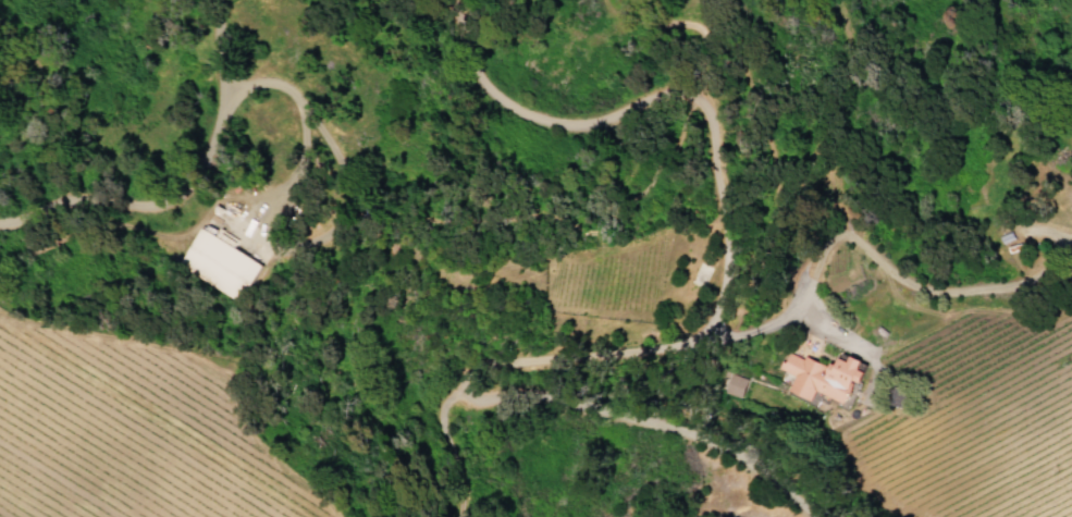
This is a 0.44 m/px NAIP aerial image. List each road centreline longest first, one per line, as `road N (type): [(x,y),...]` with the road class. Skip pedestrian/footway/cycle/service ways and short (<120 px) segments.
road 1 (residential): [(390,0),(534,122),(603,120),(661,91),(701,93),(711,113),(727,264),(717,333)]
road 2 (residential): [(717,333),(600,354),(556,381),(563,404),(679,430),(738,456),(811,516)]
road 3 (residential): [(0,220),(84,193),(140,206),(177,189),(218,118),(224,87),(217,0)]
road 4 (track): [(224,87),(267,79),(296,96),(304,135),(298,168),(258,217)]

